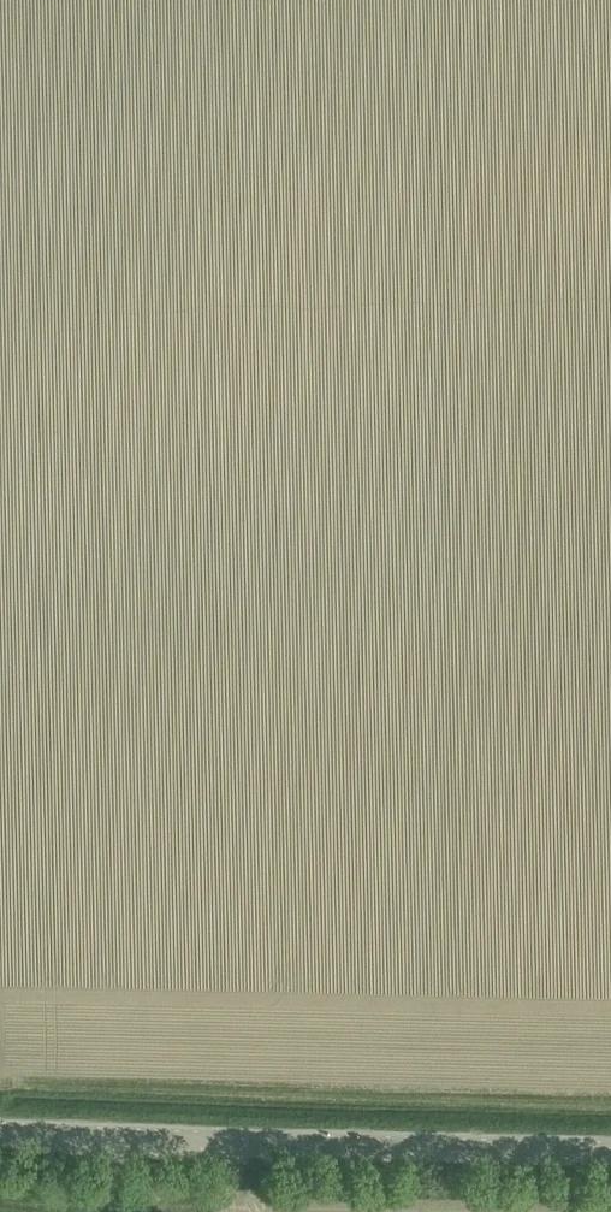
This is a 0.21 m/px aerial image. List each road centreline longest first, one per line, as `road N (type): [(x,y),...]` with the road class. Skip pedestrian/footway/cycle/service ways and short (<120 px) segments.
road 1 (tertiary): [(0,1131),(610,1148)]

